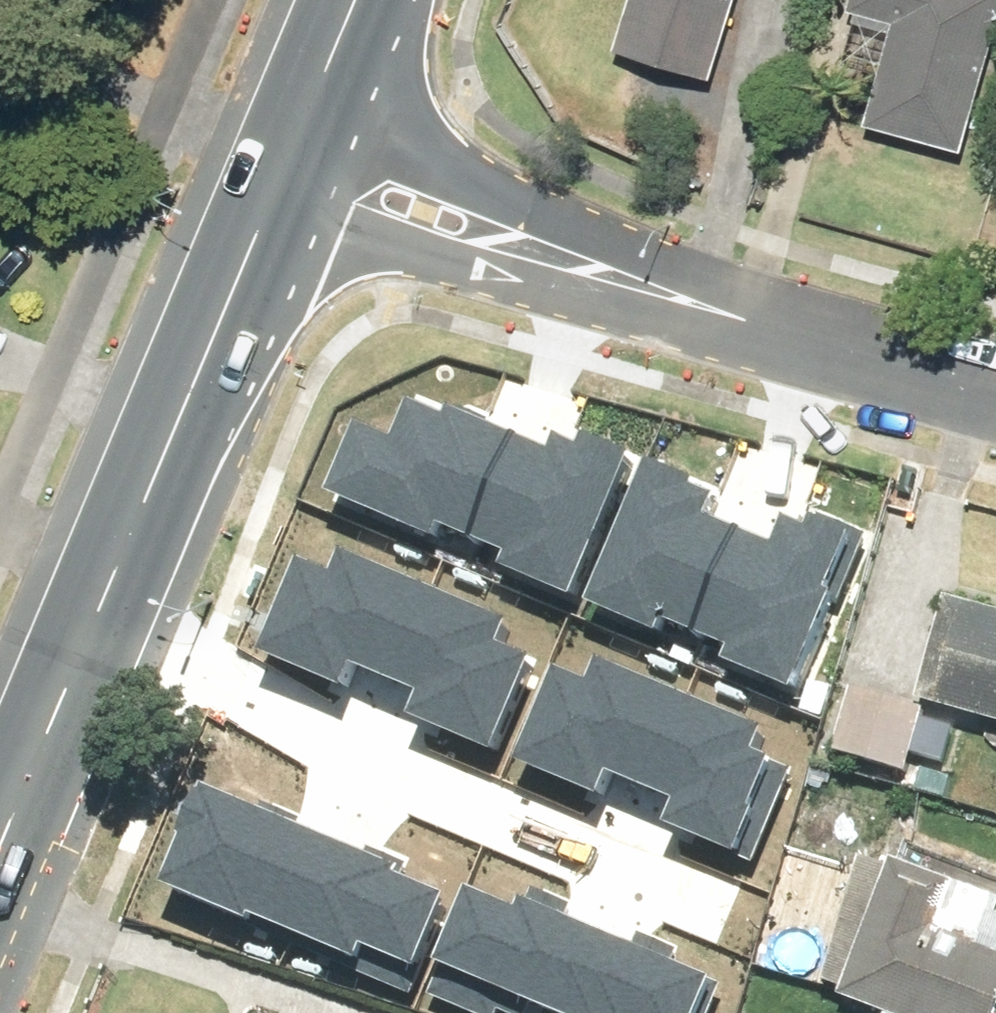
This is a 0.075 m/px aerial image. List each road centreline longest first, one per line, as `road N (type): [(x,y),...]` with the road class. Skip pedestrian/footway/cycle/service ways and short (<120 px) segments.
road 1 (tertiary): [(292,162),(0,859)]
road 2 (residential): [(995,382),(590,266),(292,162)]
road 3 (tertiary): [(359,0),(292,162)]

